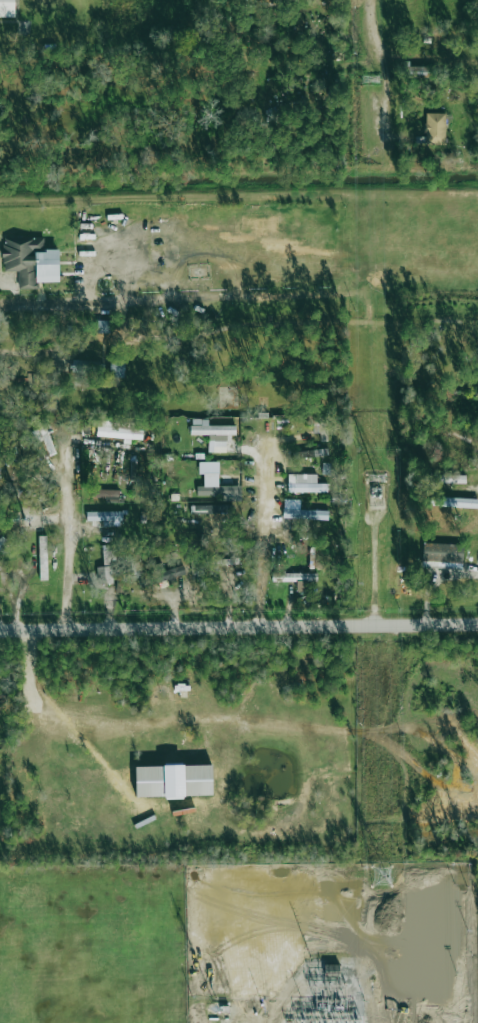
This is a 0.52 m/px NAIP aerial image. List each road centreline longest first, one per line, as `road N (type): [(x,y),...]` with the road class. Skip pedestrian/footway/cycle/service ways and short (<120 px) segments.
road 1 (residential): [(0,630),(477,623)]
road 2 (residential): [(261,626),(261,417)]

